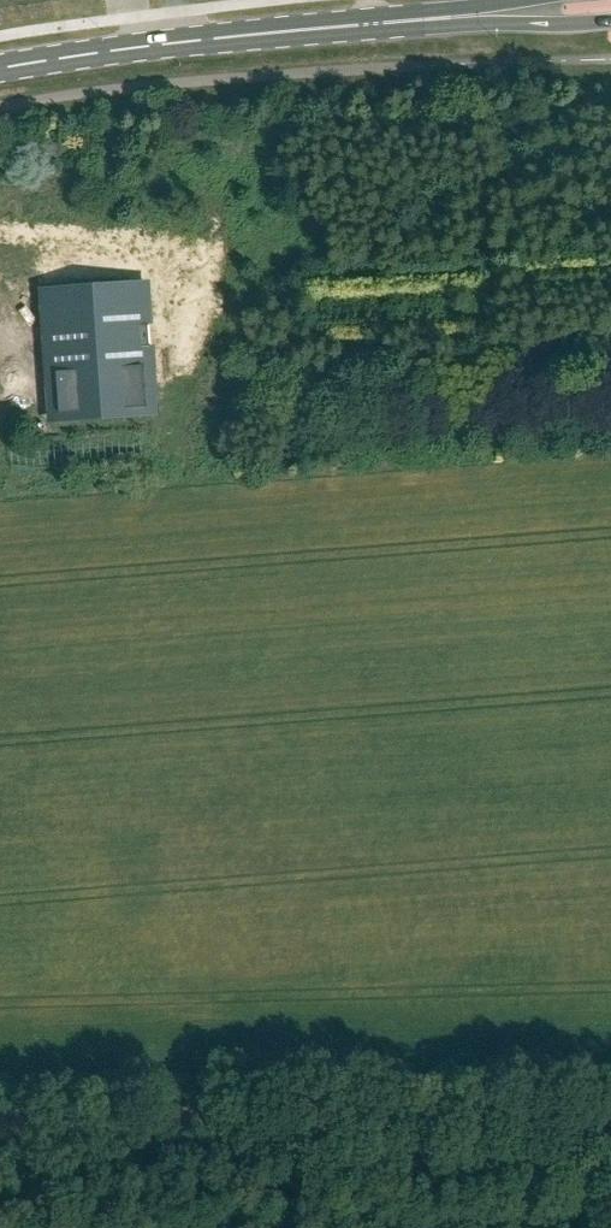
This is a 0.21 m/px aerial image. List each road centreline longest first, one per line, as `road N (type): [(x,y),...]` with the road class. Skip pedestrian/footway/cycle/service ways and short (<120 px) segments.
road 1 (unclassified): [(610,1120),(497,1113),(0,1124)]
road 2 (secondary): [(0,68),(192,40),(483,15)]
road 3 (secondary): [(483,15),(610,21)]

